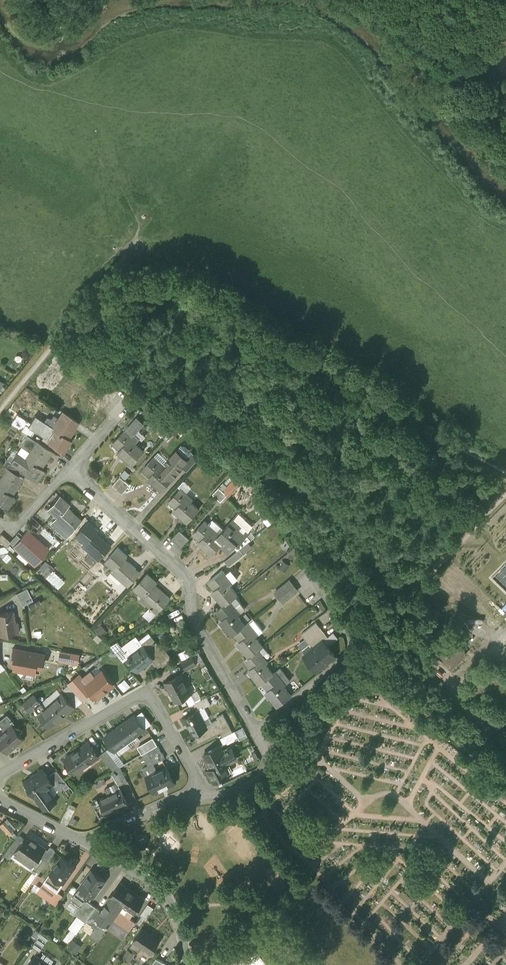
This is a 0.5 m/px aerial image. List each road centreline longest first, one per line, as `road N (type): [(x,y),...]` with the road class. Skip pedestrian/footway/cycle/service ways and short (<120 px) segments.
road 1 (residential): [(255,729),(201,636),(185,572),(70,470)]
road 2 (residential): [(0,776),(140,696),(157,705),(207,798)]
road 3 (residential): [(255,729),(354,649),(309,576)]
road 4 (residential): [(187,964),(171,901),(148,877),(82,842)]
road 5 (residential): [(82,842),(168,801),(207,798)]

